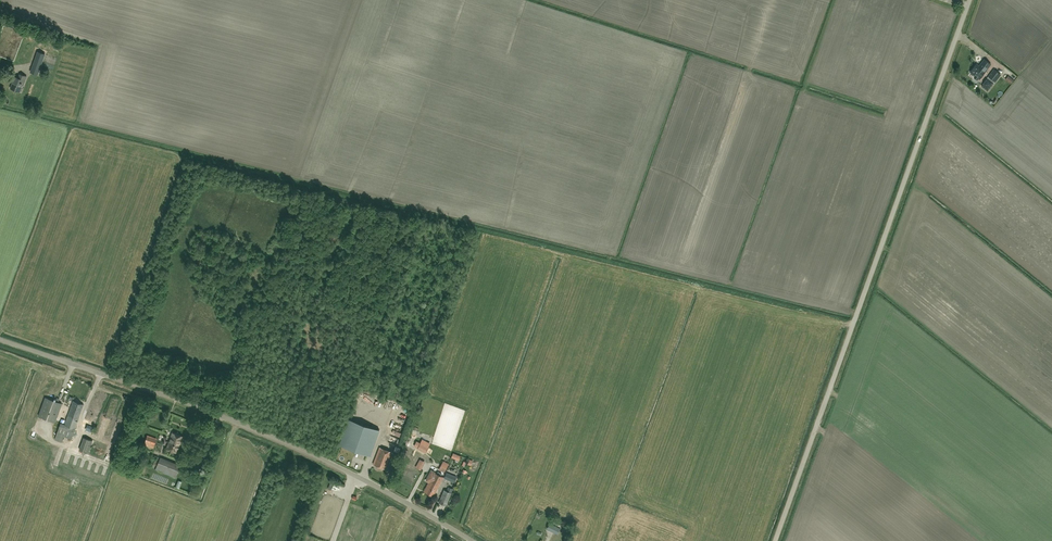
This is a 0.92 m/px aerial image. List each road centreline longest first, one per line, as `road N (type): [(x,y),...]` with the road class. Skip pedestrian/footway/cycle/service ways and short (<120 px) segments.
road 1 (unclassified): [(775,540),(968,0)]
road 2 (unclassified): [(473,540),(327,462),(0,340)]

